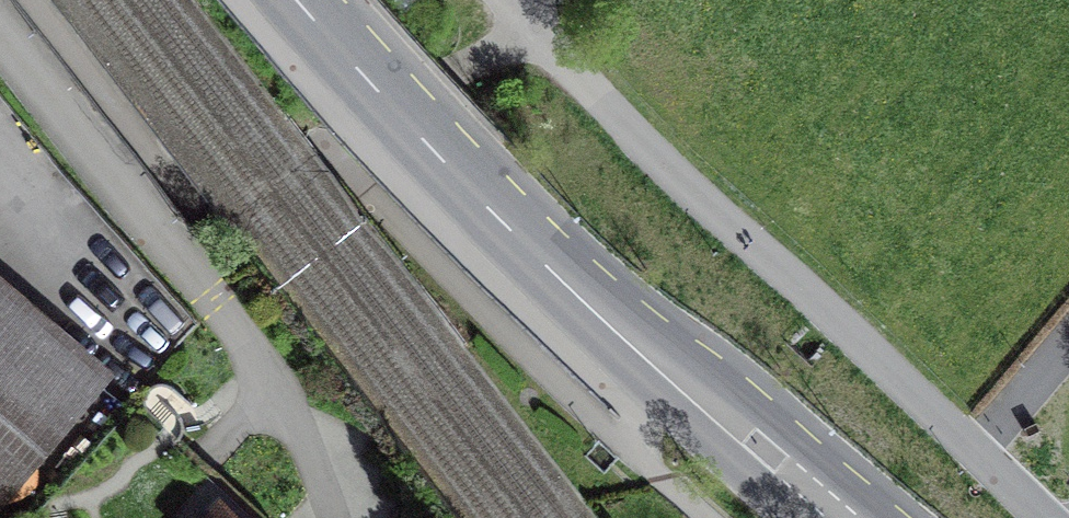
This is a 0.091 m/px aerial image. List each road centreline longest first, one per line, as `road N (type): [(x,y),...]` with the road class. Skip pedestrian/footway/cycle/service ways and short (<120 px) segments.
road 1 (secondary): [(312,0),(679,388),(844,517)]
road 2 (residential): [(1045,517),(650,149),(514,0)]
road 3 (residential): [(0,34),(246,358),(355,517)]

